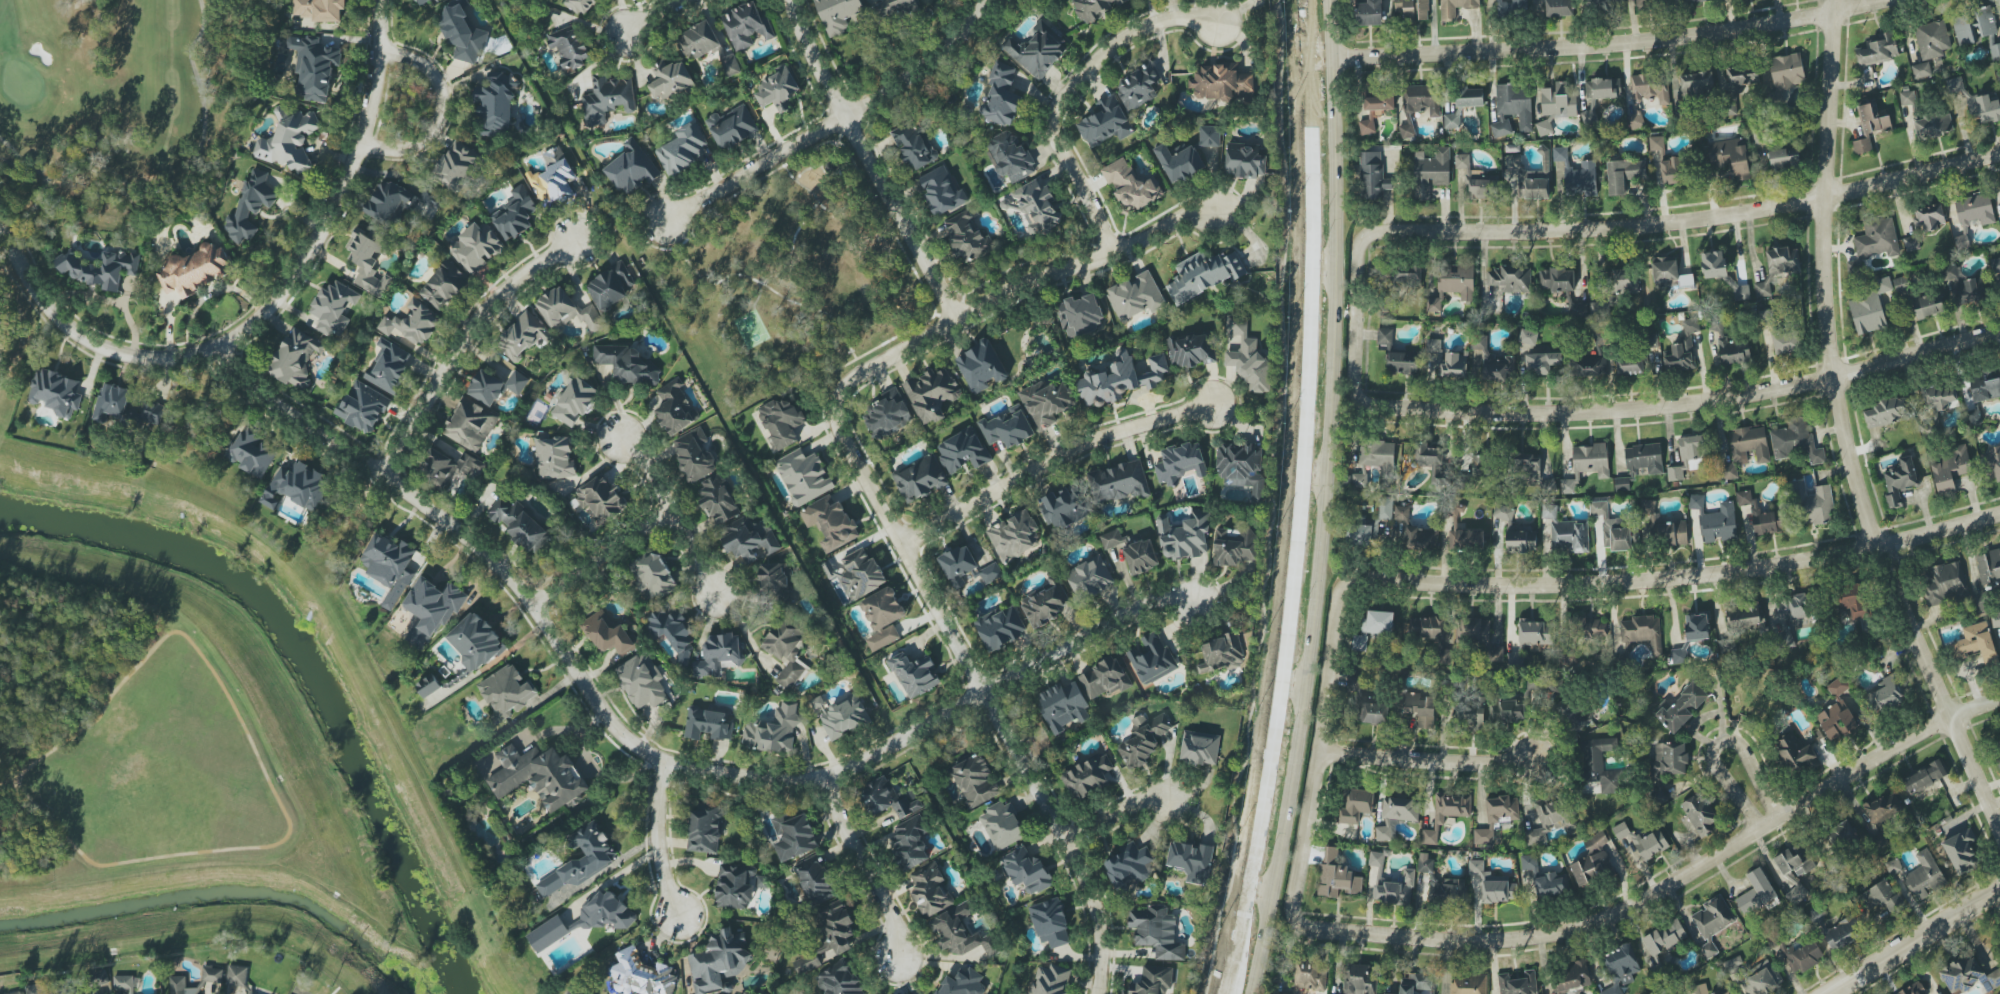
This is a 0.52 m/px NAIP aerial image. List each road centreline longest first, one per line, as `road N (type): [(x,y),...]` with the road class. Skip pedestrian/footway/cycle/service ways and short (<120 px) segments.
road 1 (residential): [(219,351),(235,371),(456,528),(531,606),(618,731),(657,758),(770,776),(830,776),(1136,604),(1194,600)]
road 2 (secondary): [(1250,993),(1300,750),(1333,415),(1338,236),(1330,0)]
road 3 (residential): [(1323,753),(1293,904),(1297,924),(1508,940),(1616,914),(1953,719),(1999,703)]
road 4 (residential): [(1999,824),(1871,549),(1834,380),(1824,199),(1835,0)]
road 5 (residential): [(1394,408),(1362,399),(1354,386),(1357,259),(1373,233),(1674,223),(1824,199),(1999,154)]
road 6 (residential): [(1323,753),(1338,601),(1361,578),(1630,582),(1871,549),(1999,516)]
road 7 (residential): [(836,427),(1097,906),(1095,993)]
road 8 (residential): [(1394,408),(1531,414),(1669,408),(1834,380),(1999,334)]
road 9 (residential): [(1333,58),(1694,36),(1883,0)]
road 10 (residential): [(836,427),(838,392),(851,379),(1210,208)]
road 11 (residential): [(379,0),(373,94),(333,228),(270,317),(219,351)]
road 12 (residential): [(997,0),(908,83),(665,223)]
road 13 (residential): [(792,0),(846,115),(964,319)]
road 14 (residential): [(1118,249),(1056,133),(1058,107),(1112,49),(1158,21),(1210,19)]
road 15 (residential): [(898,541),(1084,449),(1208,413)]
road 16 (residential): [(385,475),(463,340),(514,284),(578,243)]
road 17 (residential): [(219,351),(150,362),(88,340),(38,289),(0,225)]
road 18 (residential): [(1323,753),(1535,761)]
road 19 (residential): [(1778,817),(1743,752),(1735,744),(1716,746),(1711,766),(1760,828)]
road 20 (residential): [(380,52),(426,69),(442,102),(429,135),(414,145),(394,151),(361,144)]
road 21 (residential): [(1833,993),(1999,895)]
road 22 (residential): [(830,776),(836,824),(898,941)]
road 23 (residential): [(626,436),(712,594)]
road 24 (residential): [(531,606),(671,511)]
road 25 (residential): [(657,758),(655,835),(676,913)]

